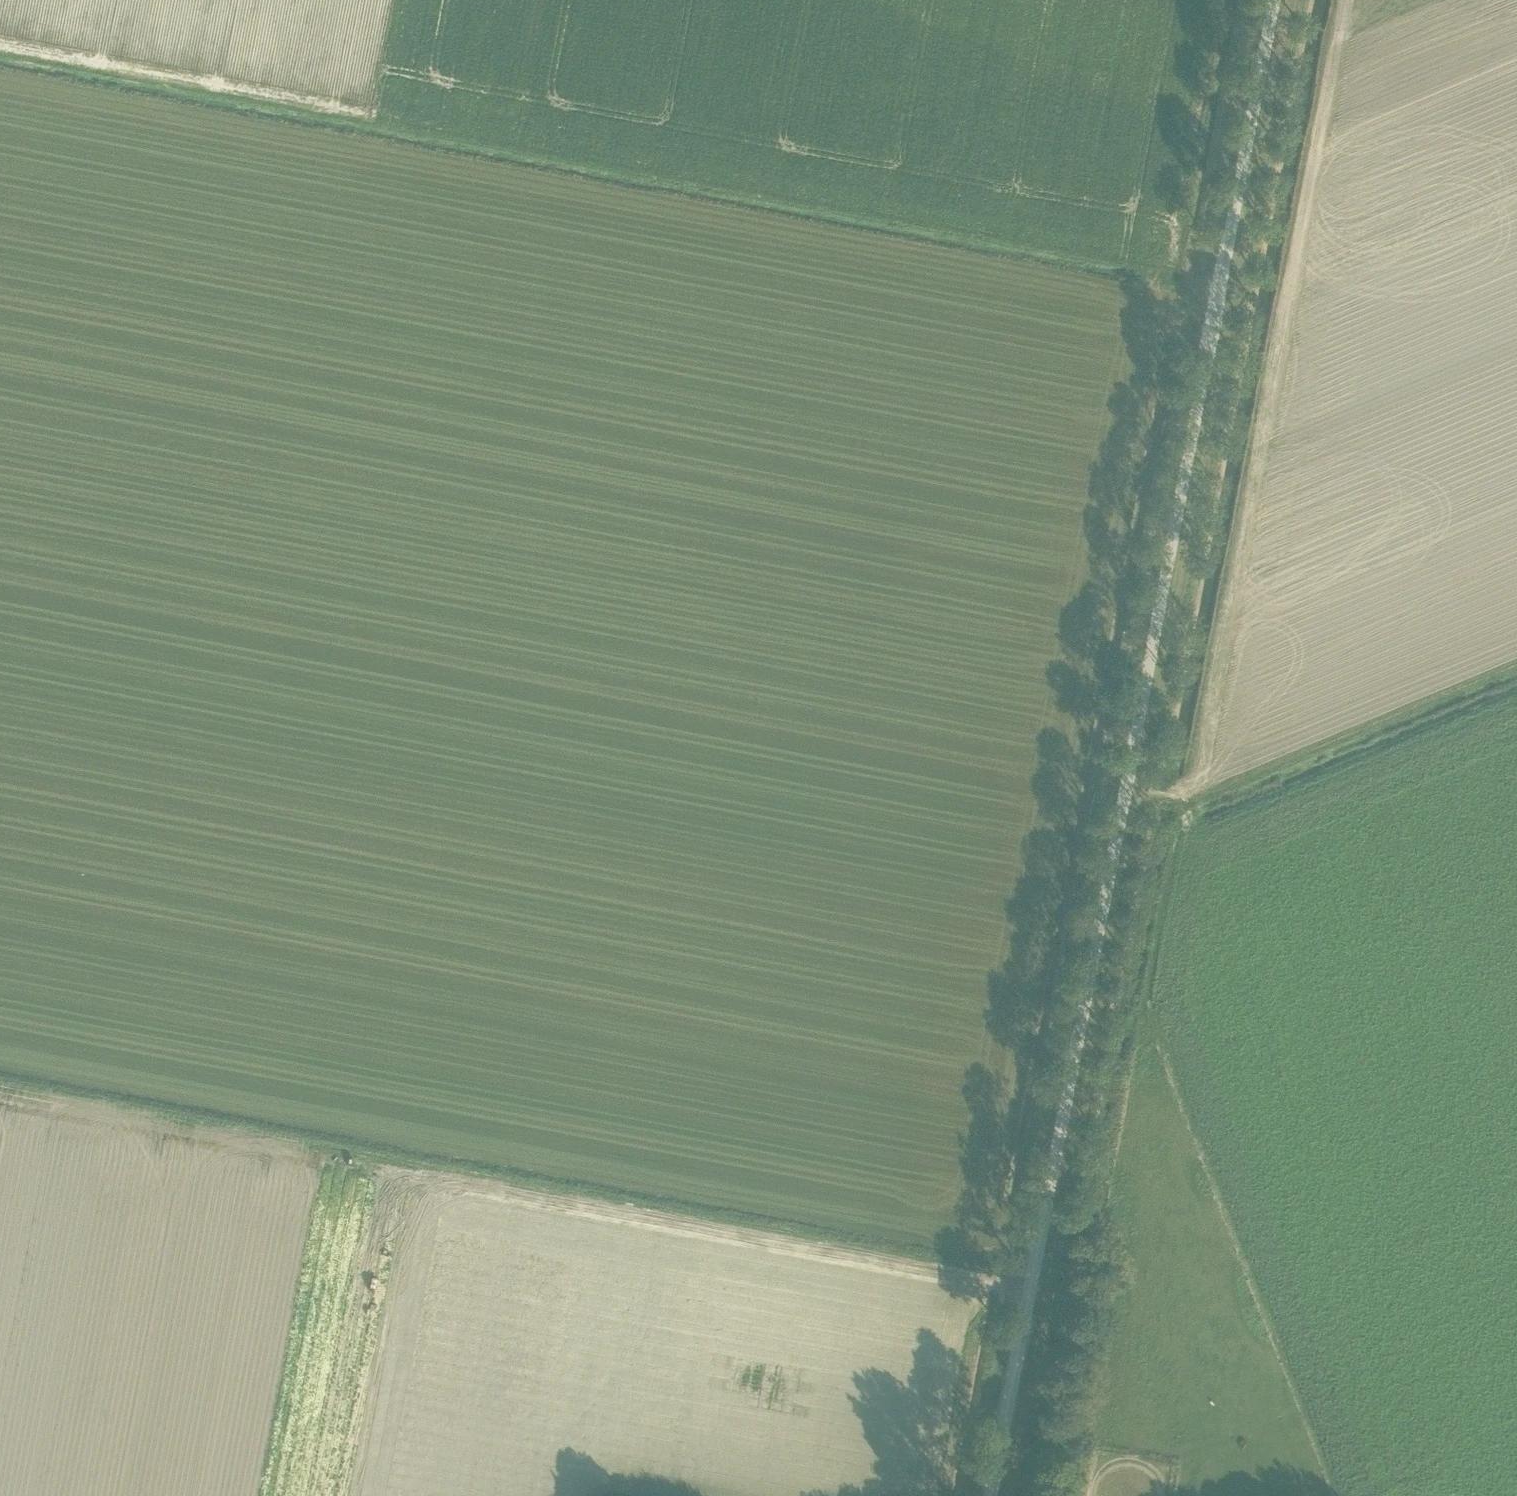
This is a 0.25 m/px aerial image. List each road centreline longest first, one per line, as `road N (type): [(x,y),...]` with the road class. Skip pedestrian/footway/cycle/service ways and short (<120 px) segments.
road 1 (unclassified): [(997,1495),(1277,0)]

